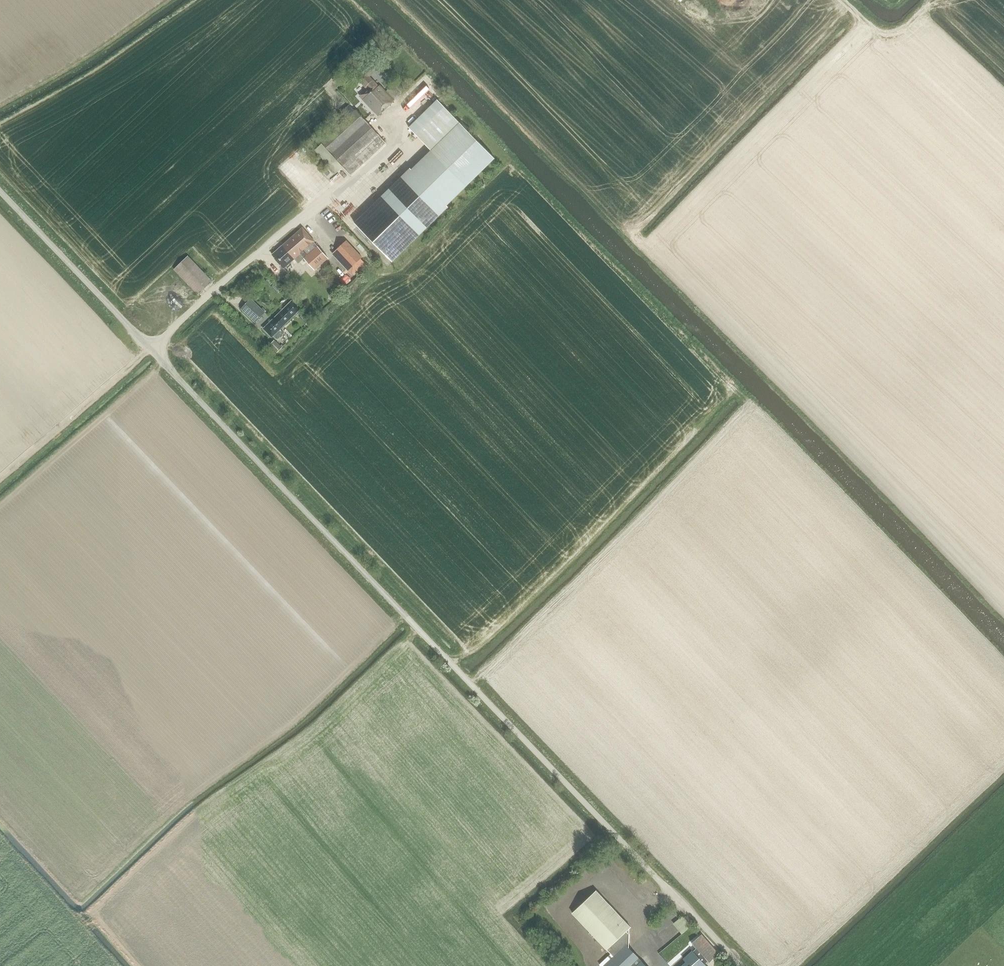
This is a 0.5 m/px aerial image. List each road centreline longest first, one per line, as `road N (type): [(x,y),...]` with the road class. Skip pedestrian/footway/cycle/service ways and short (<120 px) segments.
road 1 (unclassified): [(739,965),(153,352)]
road 2 (unclassified): [(153,352),(215,289),(392,146)]
road 3 (unclassified): [(153,352),(0,191)]

